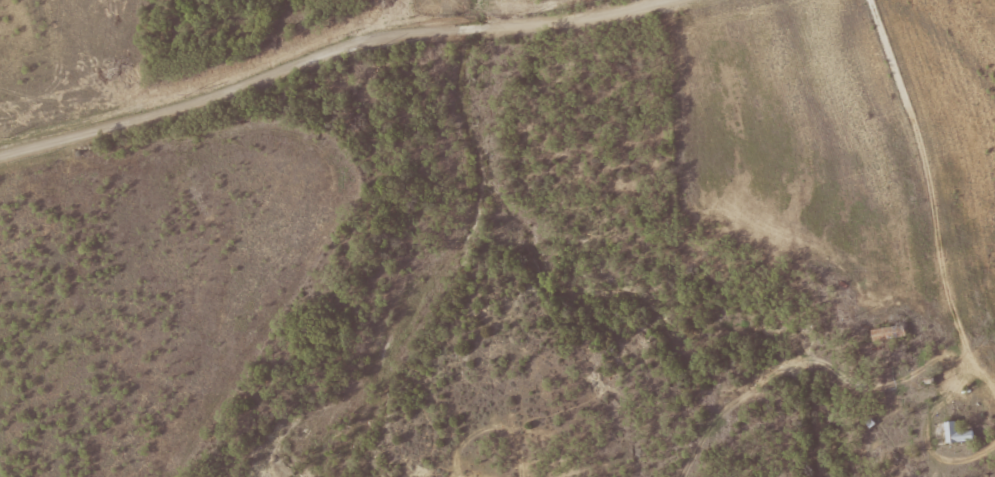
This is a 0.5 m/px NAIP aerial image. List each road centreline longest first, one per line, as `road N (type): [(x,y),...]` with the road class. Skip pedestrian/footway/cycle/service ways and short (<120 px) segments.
road 1 (residential): [(657,0),(591,15),(377,34),(202,96),(0,148)]
road 2 (residential): [(872,0),(919,124),(934,210),(936,301)]
road 3 (residential): [(461,238),(483,25)]

